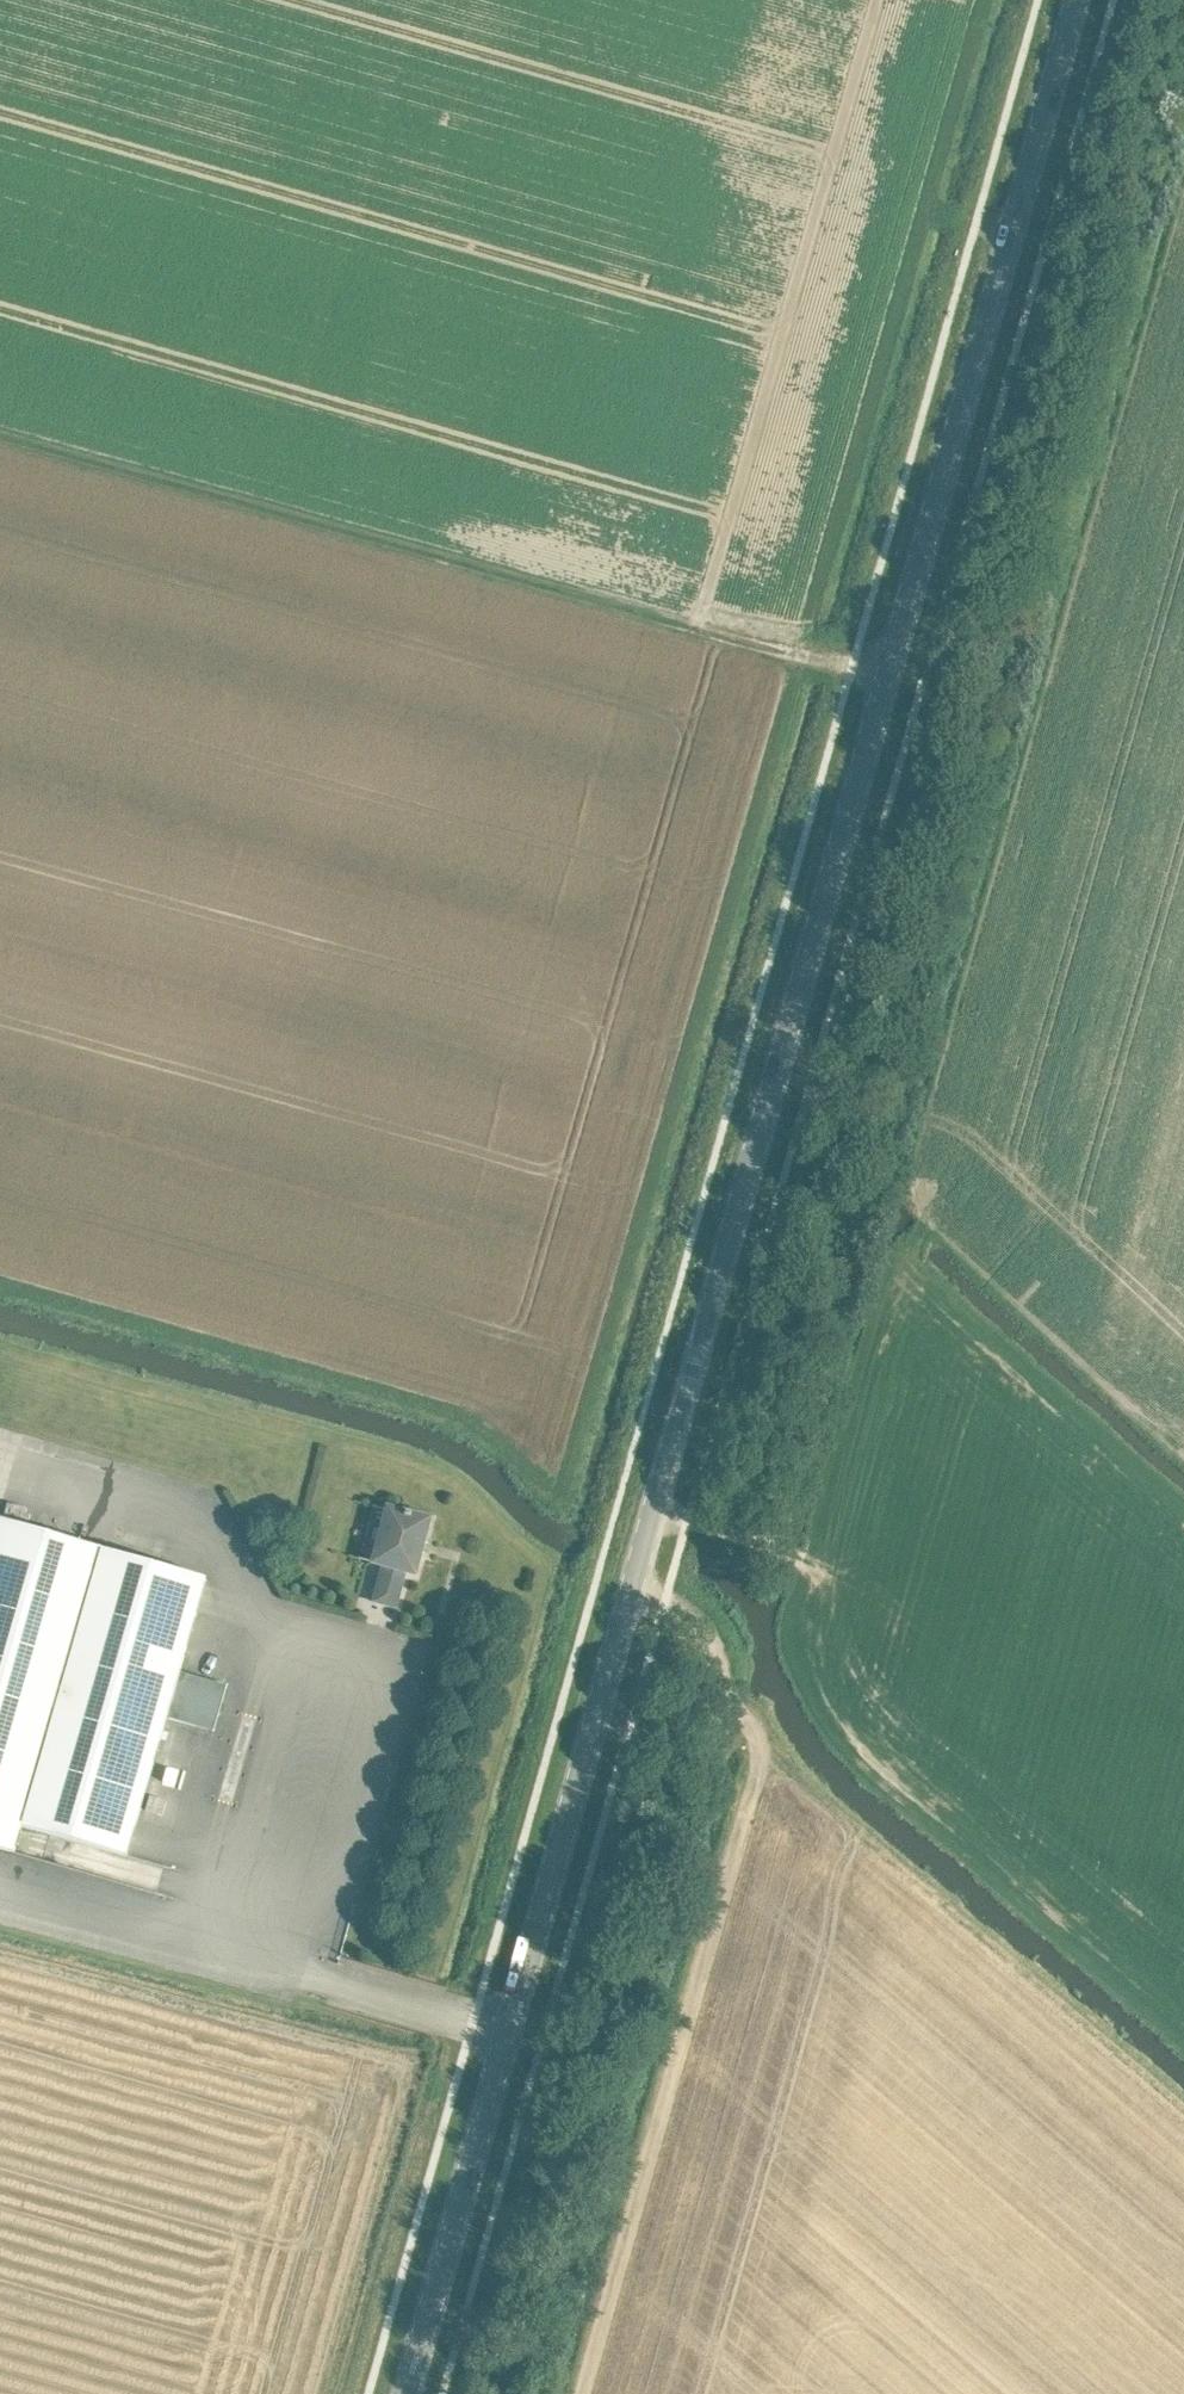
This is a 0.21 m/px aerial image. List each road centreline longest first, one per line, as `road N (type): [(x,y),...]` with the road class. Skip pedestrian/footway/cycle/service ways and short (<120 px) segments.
road 1 (secondary): [(407,2393),(1076,0)]

